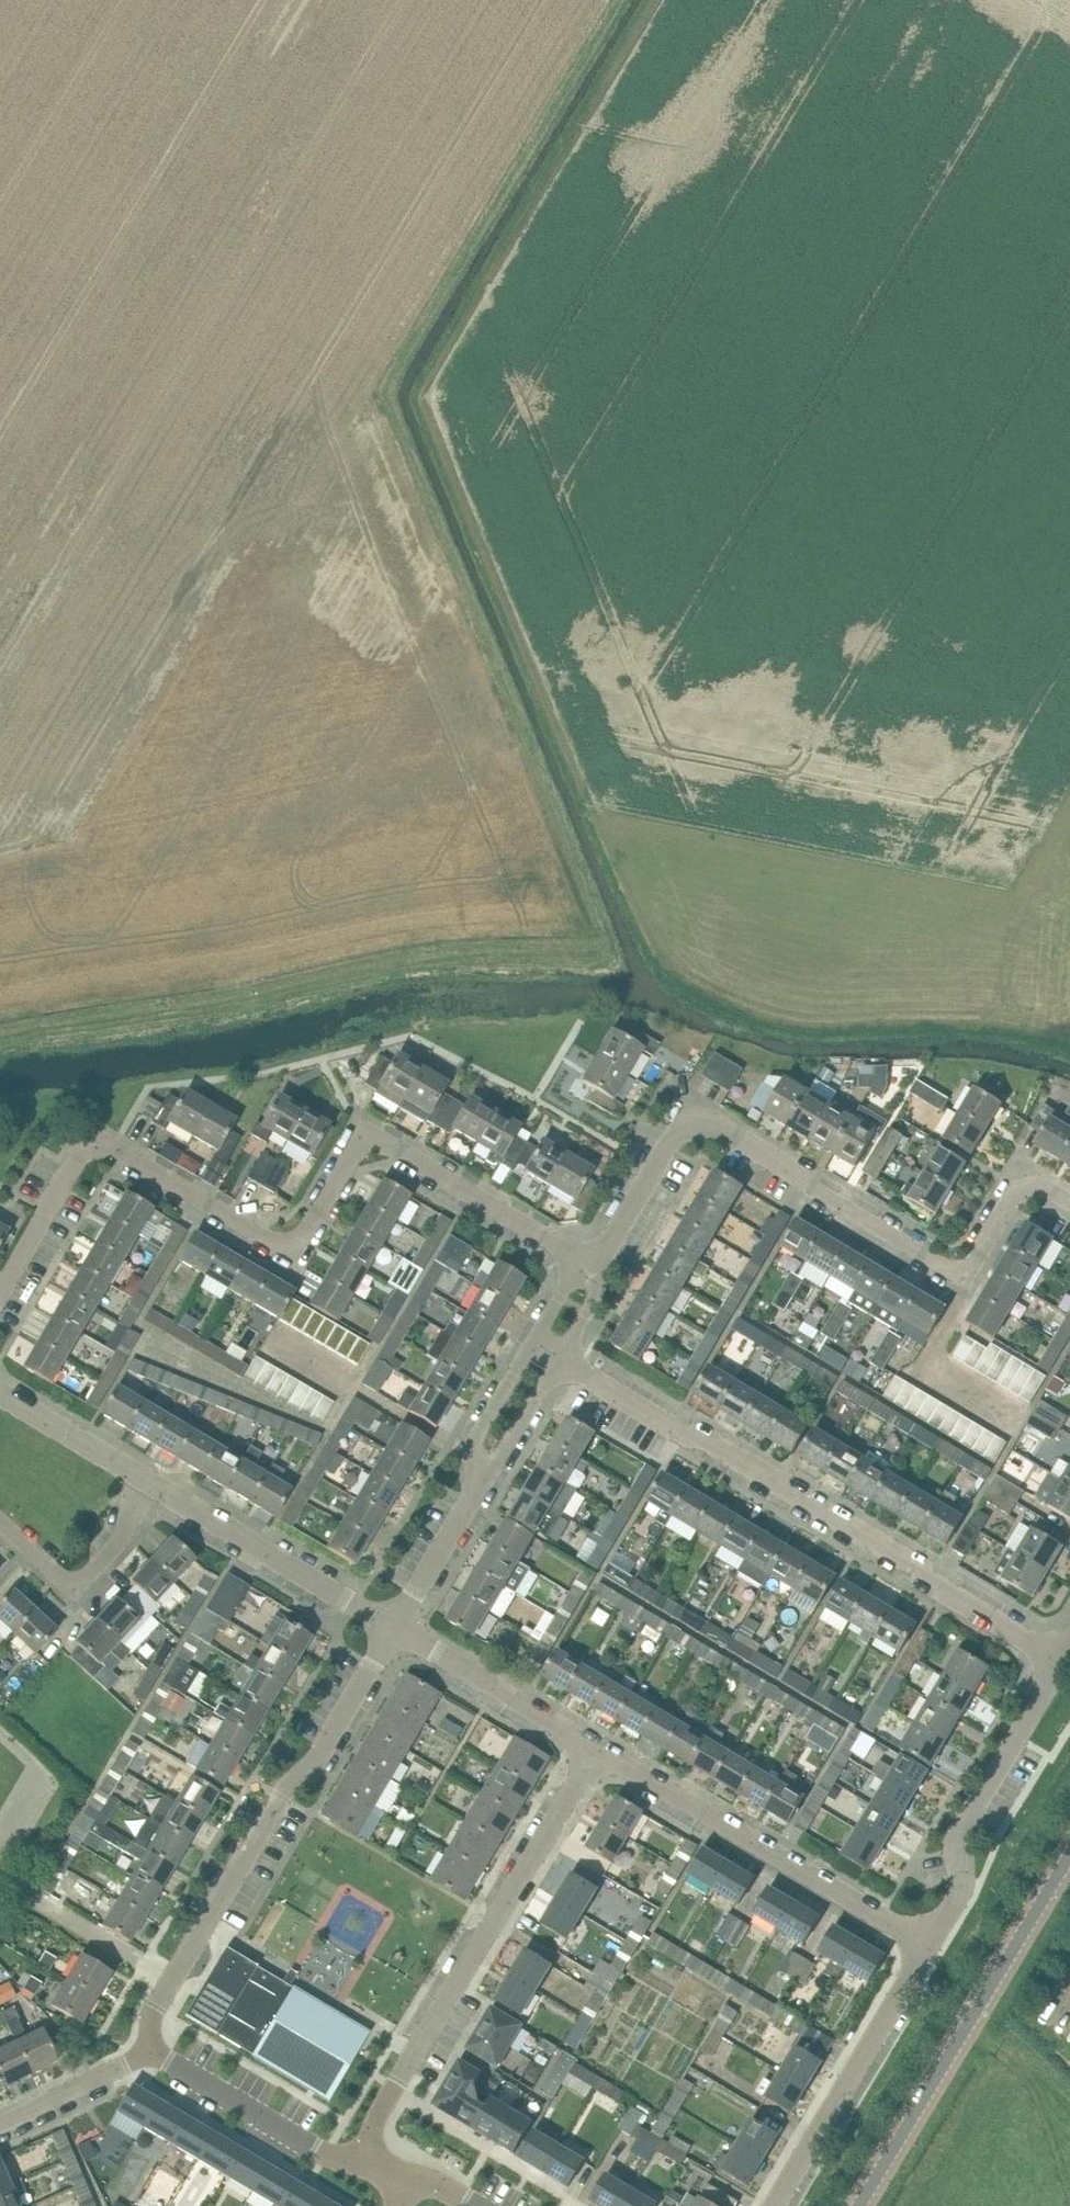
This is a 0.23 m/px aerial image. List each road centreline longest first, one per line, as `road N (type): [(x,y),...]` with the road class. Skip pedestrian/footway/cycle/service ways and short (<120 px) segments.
road 1 (residential): [(76,1155),(86,1139),(276,1245),(301,1241),(356,1149),(378,1141),(584,1262)]
road 2 (residential): [(1062,1656),(561,1358)]
road 3 (residential): [(151,2047),(154,2009),(289,1785),(318,1760),(395,1630)]
road 4 (residential): [(365,2168),(381,2115),(600,1750)]
road 5 (residential): [(1069,1205),(1041,1187),(1013,1192),(975,1265),(950,1273),(735,1140)]
road 6 (tertiary): [(860,2205),(1069,1851)]
road 7 (residential): [(600,1750),(928,1947)]
road 8 (residential): [(928,1947),(963,1891),(954,1838),(1062,1656)]
road 9 (residential): [(774,2205),(928,1947)]
road 10 (residential): [(151,1481),(395,1630)]
road 11 (residential): [(365,2168),(294,2135),(151,2047)]
road 12 (residential): [(395,1630),(600,1750)]
road 13 (residential): [(151,1481),(127,1531),(87,1577),(63,1582),(0,1527)]
road 14 (residential): [(735,1140),(712,1127),(675,1132),(595,1269)]
road 15 (residential): [(395,1630),(491,1472)]
road 16 (residential): [(0,1394),(151,1481)]
road 17 (residential): [(0,2127),(151,2047)]
road 18 (residential): [(536,1343),(467,1458),(491,1472)]
road 19 (residential): [(0,1285),(76,1155)]
road 20 (residential): [(491,1472),(561,1358)]

